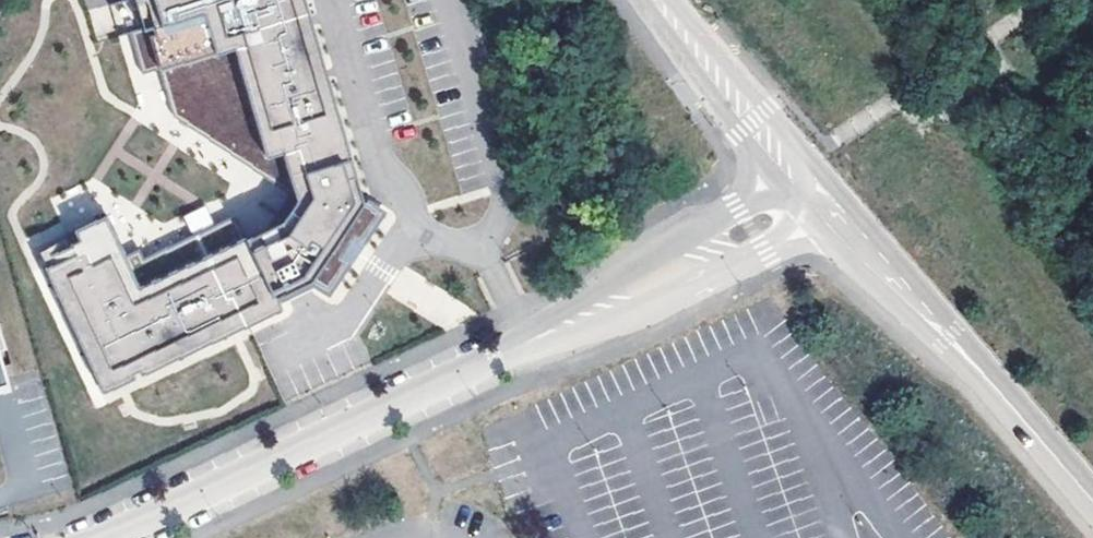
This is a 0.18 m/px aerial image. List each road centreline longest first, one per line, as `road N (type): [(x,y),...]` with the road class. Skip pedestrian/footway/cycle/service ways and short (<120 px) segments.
road 1 (residential): [(110,537),(516,348)]
road 2 (residential): [(837,215),(1092,500)]
road 3 (residential): [(516,348),(636,314),(837,215)]
road 4 (residential): [(799,173),(586,295),(516,348)]
road 5 (residential): [(657,0),(799,173)]

